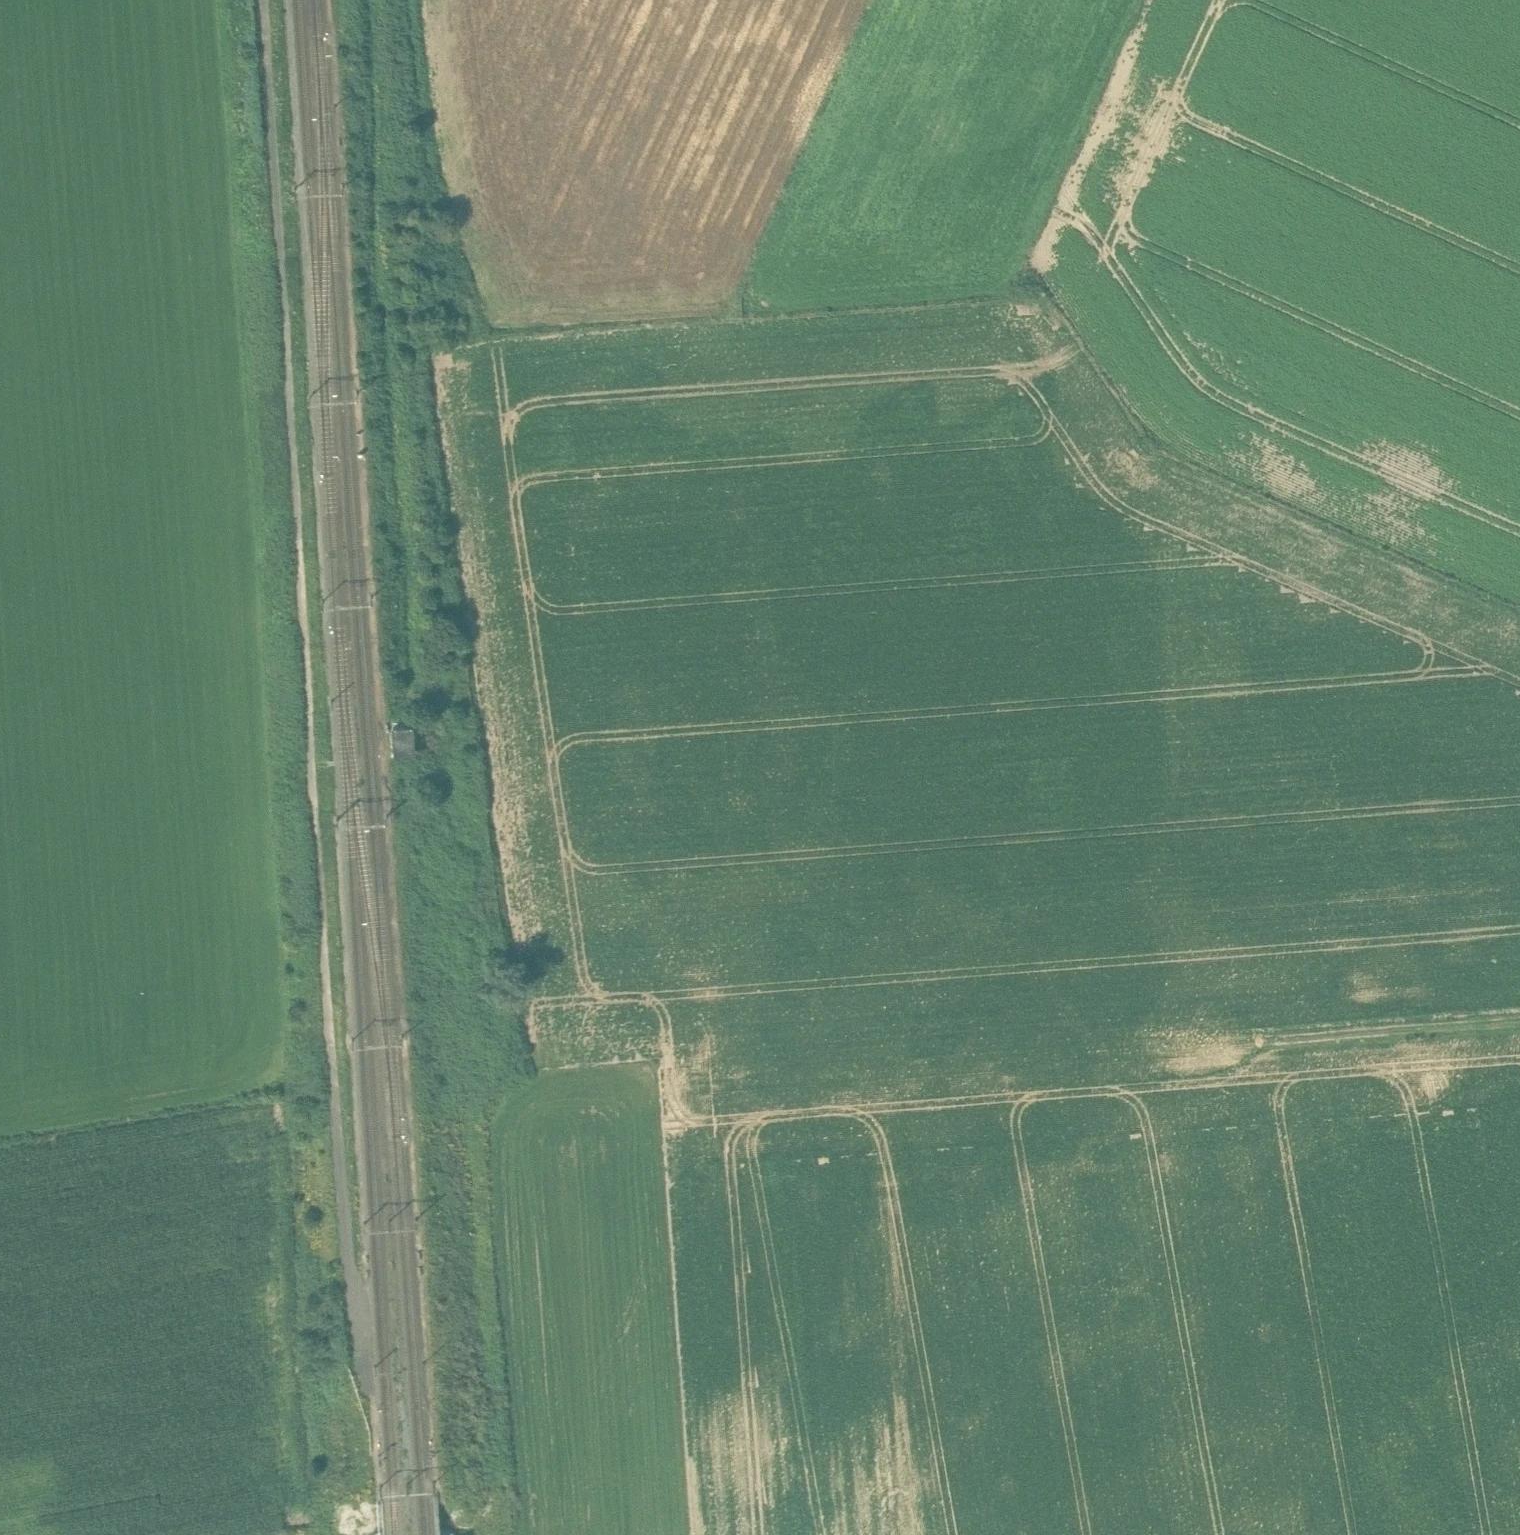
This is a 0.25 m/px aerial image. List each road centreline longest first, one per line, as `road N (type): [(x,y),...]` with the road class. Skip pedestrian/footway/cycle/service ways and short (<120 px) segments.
road 1 (track): [(424,740),(431,708),(408,633),(374,238),(366,0)]

